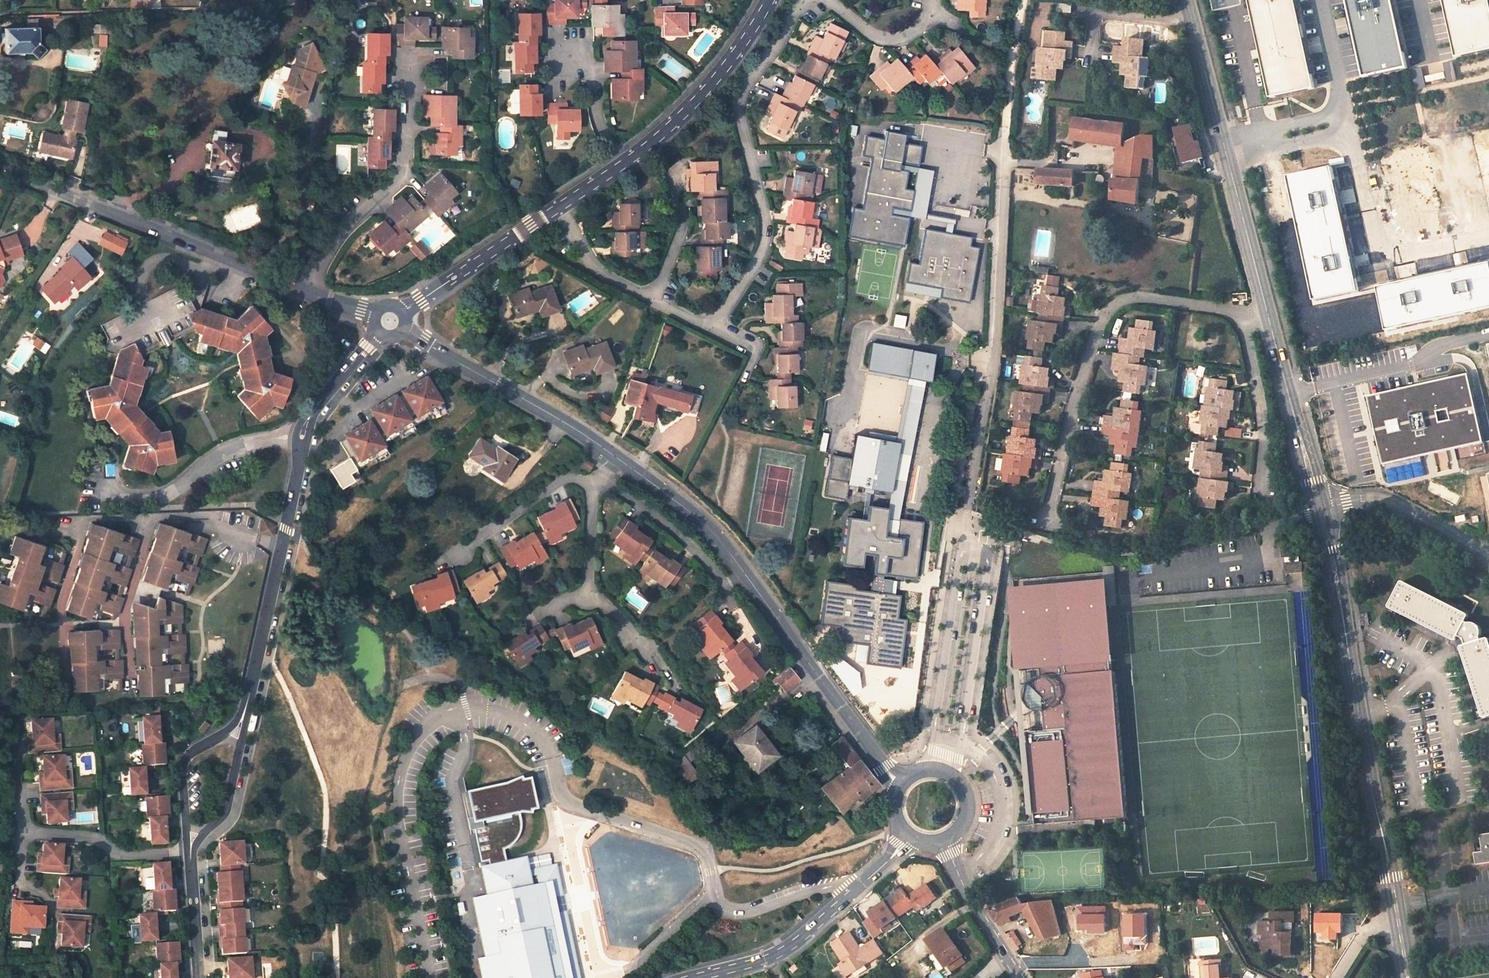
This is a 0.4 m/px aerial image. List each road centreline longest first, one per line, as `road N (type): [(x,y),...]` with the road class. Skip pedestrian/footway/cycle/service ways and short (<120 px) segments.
road 1 (residential): [(868,746),(699,519),(592,440),(389,320)]
road 2 (residential): [(556,209),(595,271),(713,329),(765,235),(737,100),(800,0)]
road 3 (tertiary): [(1187,0),(1319,510)]
road 4 (residential): [(1006,126),(996,336),(958,546)]
road 5 (tertiary): [(1319,510),(1396,916)]
road 6 (residential): [(389,320),(304,425),(256,667)]
road 7 (residential): [(307,288),(0,156)]
road 8 (residential): [(556,209),(680,117),(769,0)]
road 9 (residential): [(411,51),(405,171),(351,221),(307,288)]
road 10 (residential): [(956,777),(989,550),(958,546)]
road 11 (residential): [(958,546),(927,767)]
road 12 (residential): [(870,877),(773,957),(697,977)]
road 13 (residential): [(389,320),(556,209)]
road 14 (residential): [(1319,510),(1380,502),(1488,558)]
road 15 (track): [(1024,0),(1006,126)]

